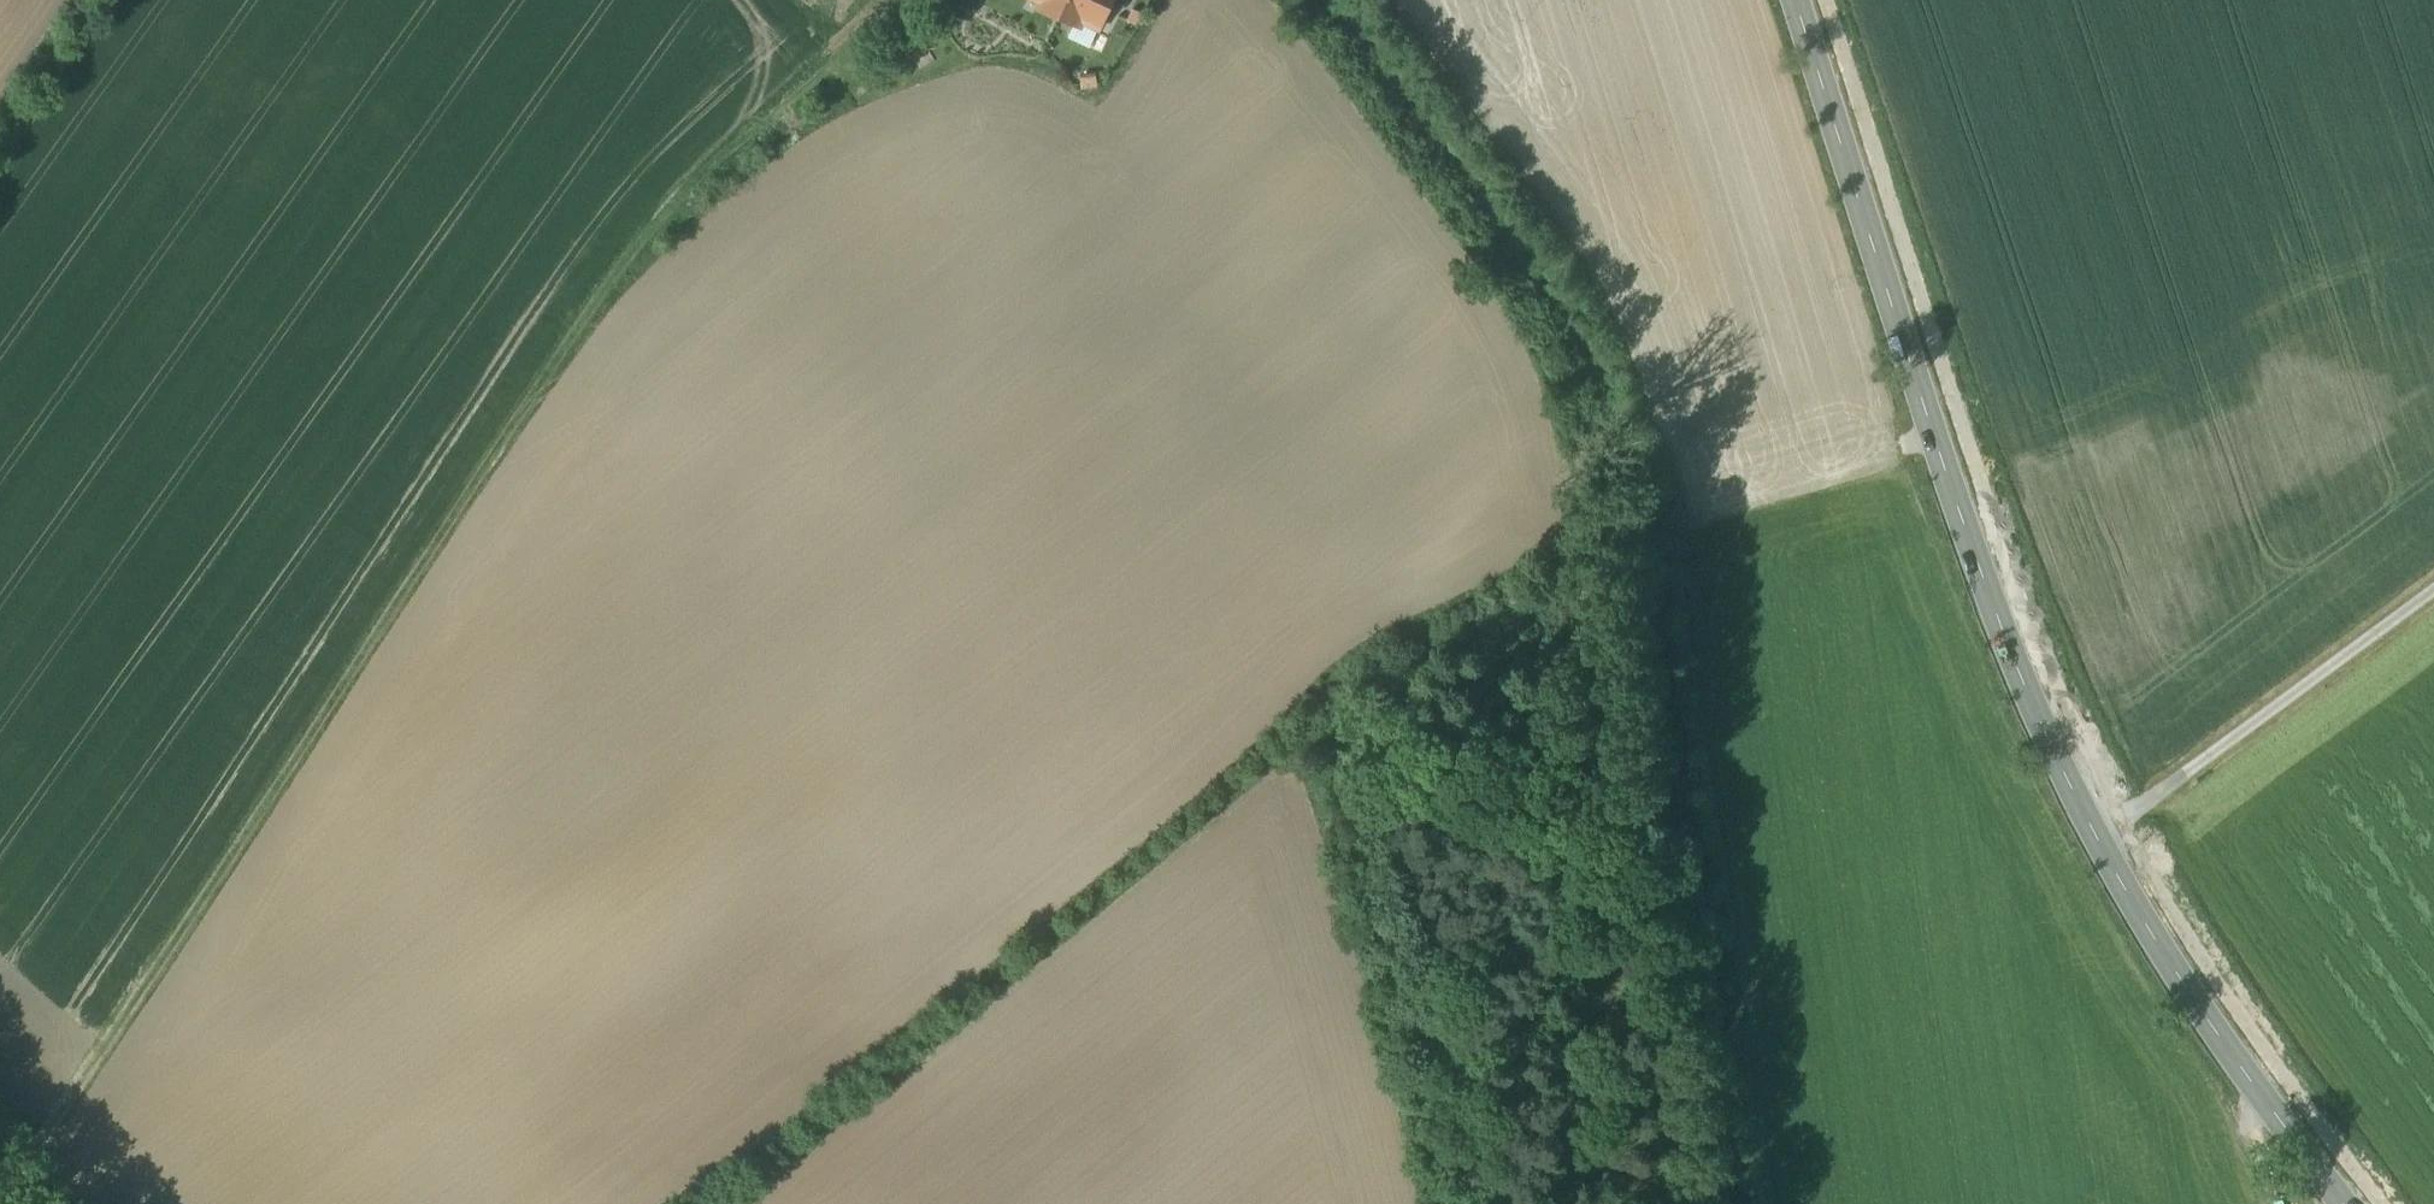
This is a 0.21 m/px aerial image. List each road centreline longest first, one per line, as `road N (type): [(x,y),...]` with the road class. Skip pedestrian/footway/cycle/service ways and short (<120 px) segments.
road 1 (track): [(0,1196),(612,280),(713,166),(849,52),(893,0)]
road 2 (secondary): [(1793,0),(1998,616),(2097,834)]
road 3 (secondary): [(2097,834),(2206,1018),(2343,1203)]
road 4 (unclassified): [(2097,834),(2433,591)]

